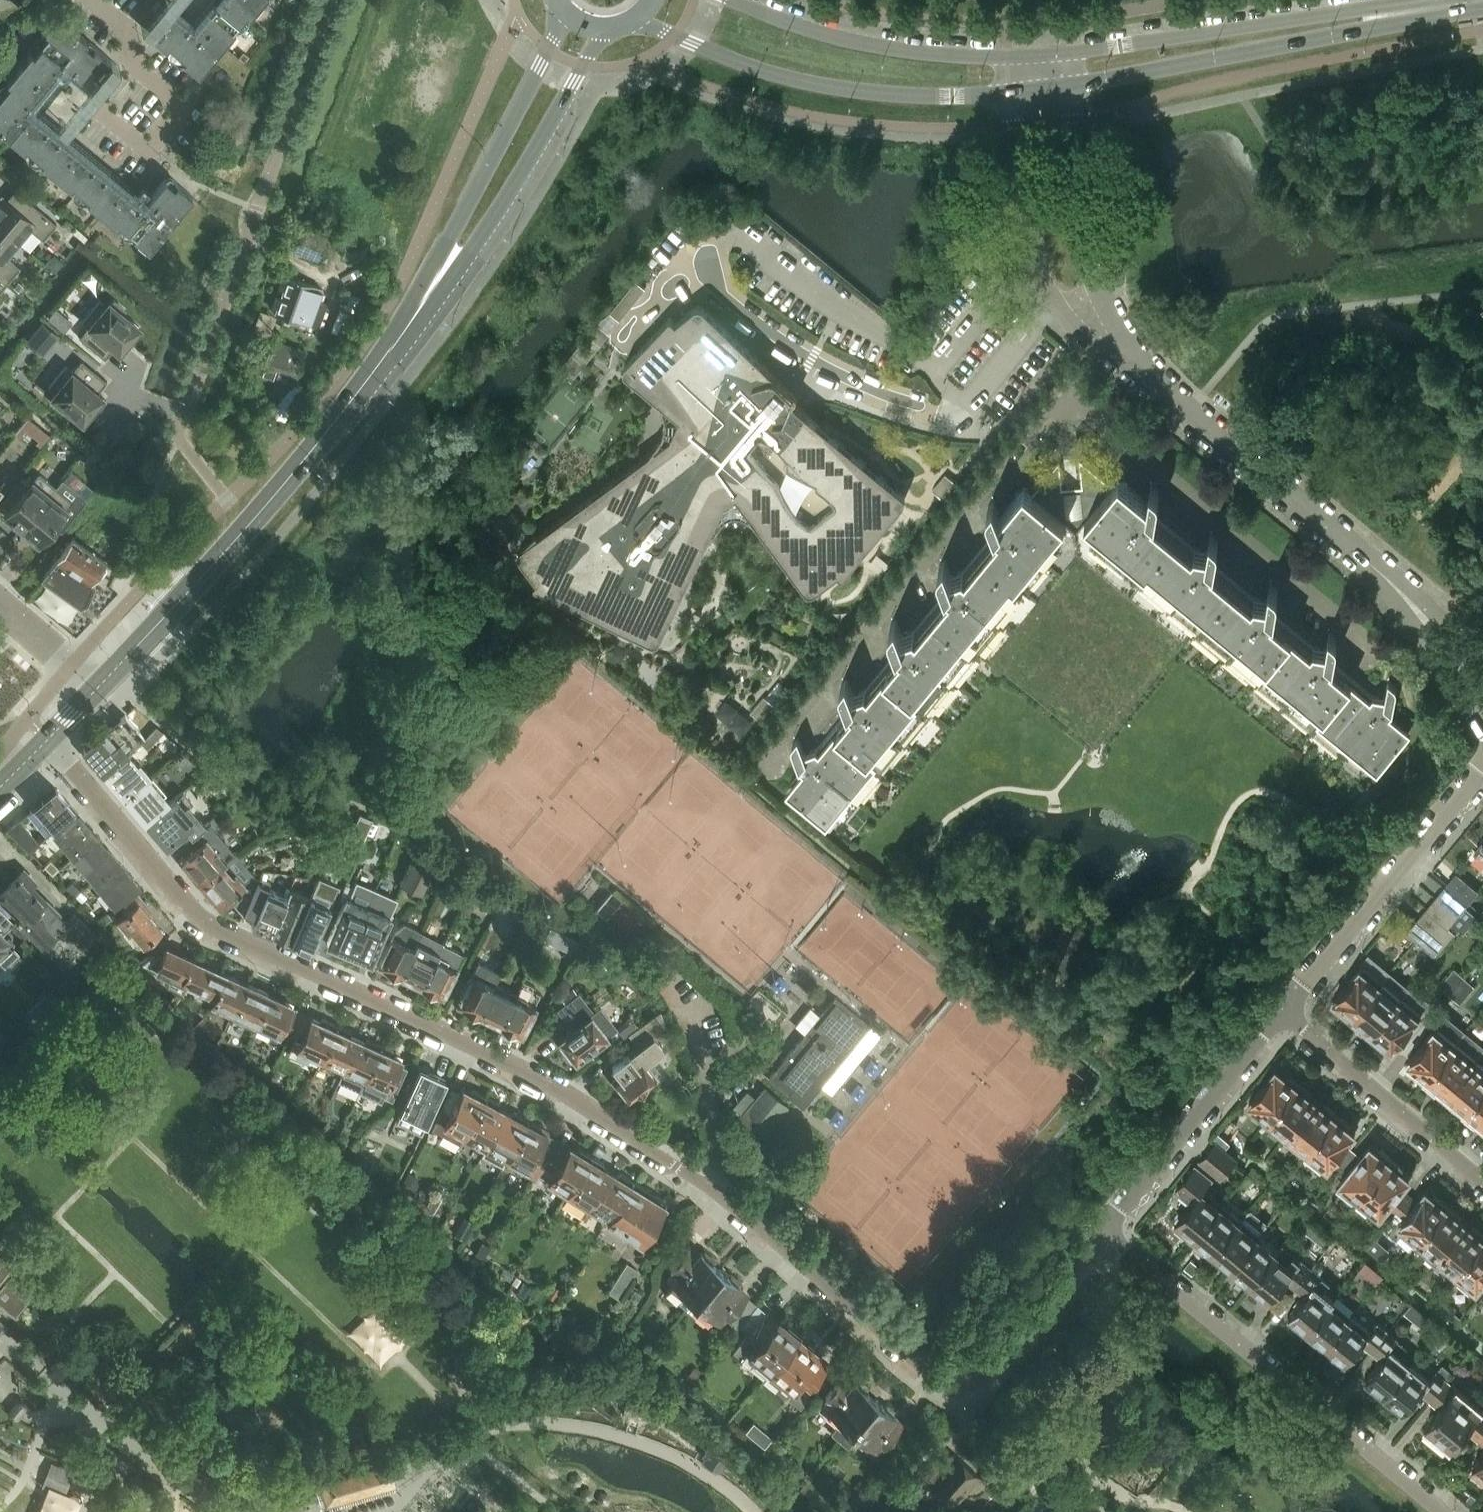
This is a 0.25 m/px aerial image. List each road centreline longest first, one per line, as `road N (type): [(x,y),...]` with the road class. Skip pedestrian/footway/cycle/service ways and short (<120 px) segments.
road 1 (residential): [(48,740),(205,925),(569,1098),(726,1199),(945,1383),(977,1382),(1103,1233)]
road 2 (tertiary): [(88,699),(296,472),(403,341)]
road 3 (residential): [(178,439),(333,0)]
road 4 (residential): [(1103,1233),(1441,1511)]
road 5 (residential): [(1427,622),(1384,575),(1184,411),(1105,334)]
road 6 (tertiary): [(1070,84),(1369,35),(1462,2)]
road 7 (tertiary): [(1462,2),(1364,7),(1071,52)]
road 8 (tertiary): [(634,17),(803,80),(900,93),(1012,92)]
road 9 (tertiary): [(403,341),(495,209),(601,27)]
road 10 (tertiary): [(565,11),(467,193),(403,341)]
road 11 (residential): [(1280,1010),(1482,766)]
road 12 (residential): [(1103,1233),(1280,1010)]
road 13 (tertiary): [(1007,57),(869,43),(734,0)]
road 14 (unclassified): [(1012,92),(1023,214),(1039,268),(1059,299),(1105,334)]
road 15 (residential): [(1482,1180),(1280,1010)]
road 16 (unclassified): [(1105,334),(1083,233),(1070,84)]

